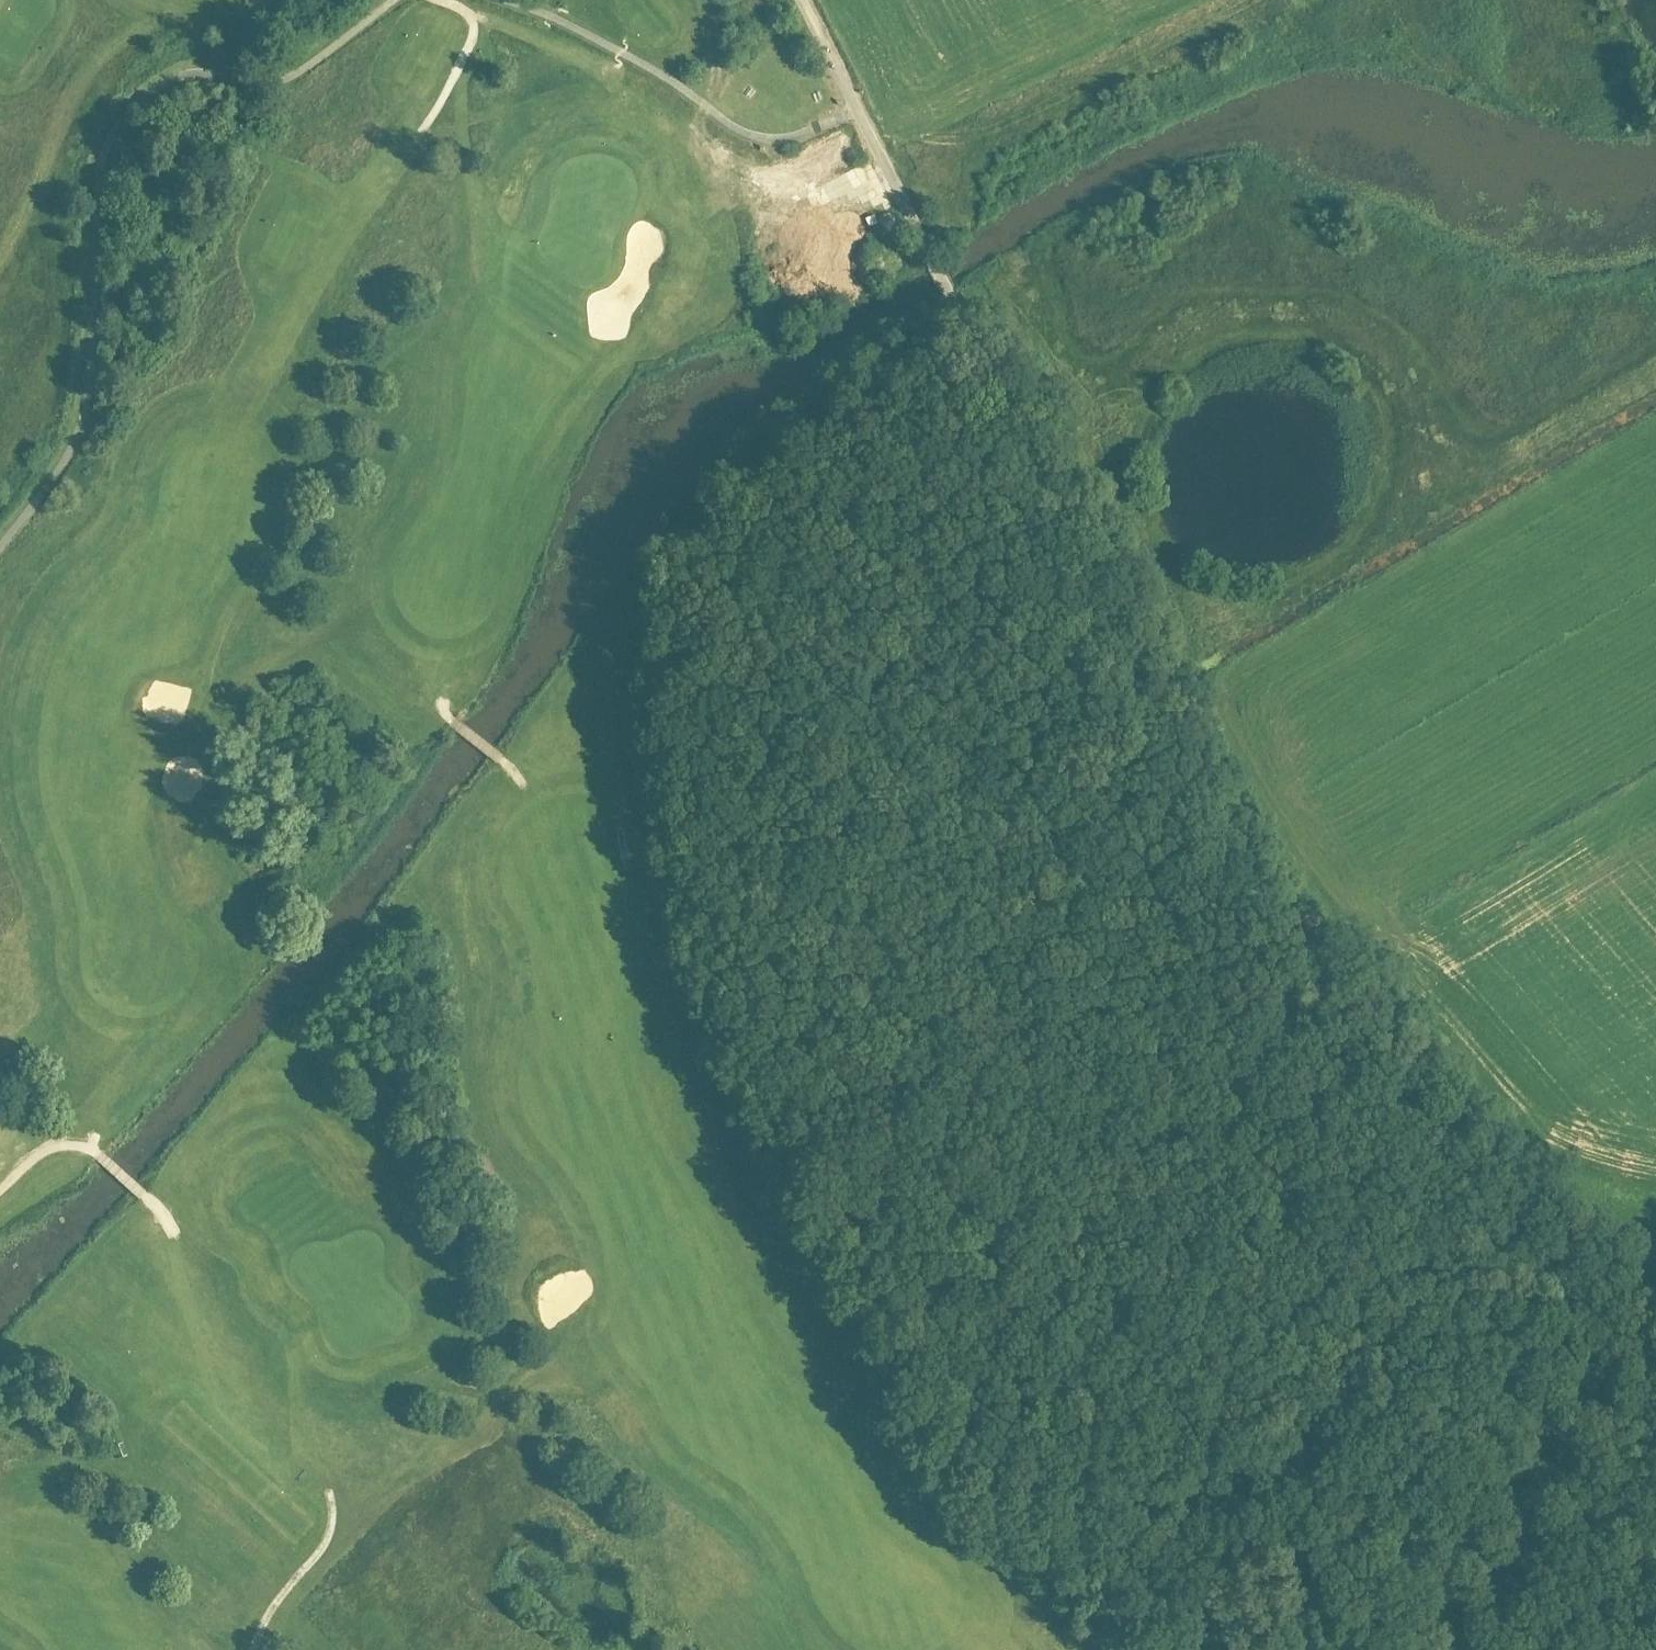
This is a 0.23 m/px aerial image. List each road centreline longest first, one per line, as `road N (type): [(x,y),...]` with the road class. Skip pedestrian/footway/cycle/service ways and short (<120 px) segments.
road 1 (unclassified): [(932,255),(802,0)]

